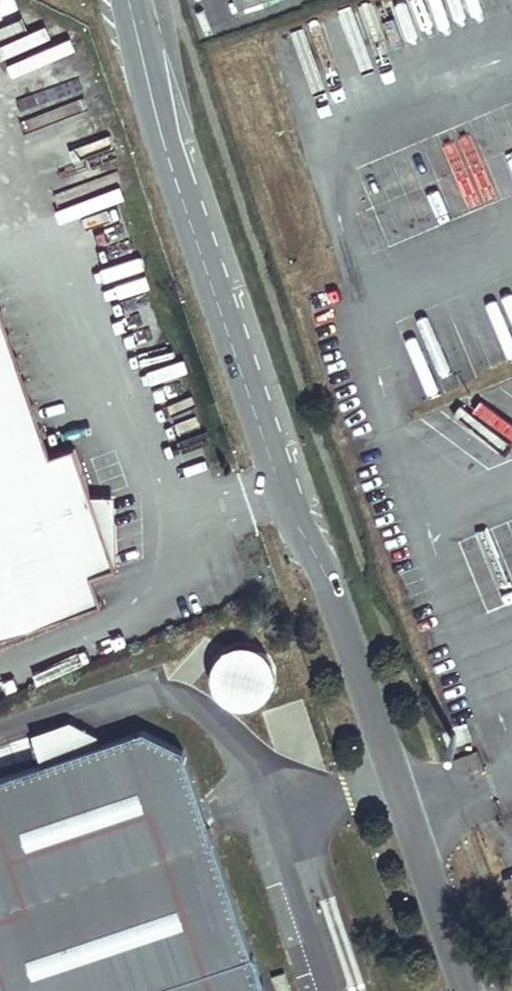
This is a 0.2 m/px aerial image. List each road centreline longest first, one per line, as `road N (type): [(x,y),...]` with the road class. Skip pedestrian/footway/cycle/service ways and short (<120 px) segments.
road 1 (unclassified): [(127,0),(167,151),(283,491),(328,586),(467,990)]

